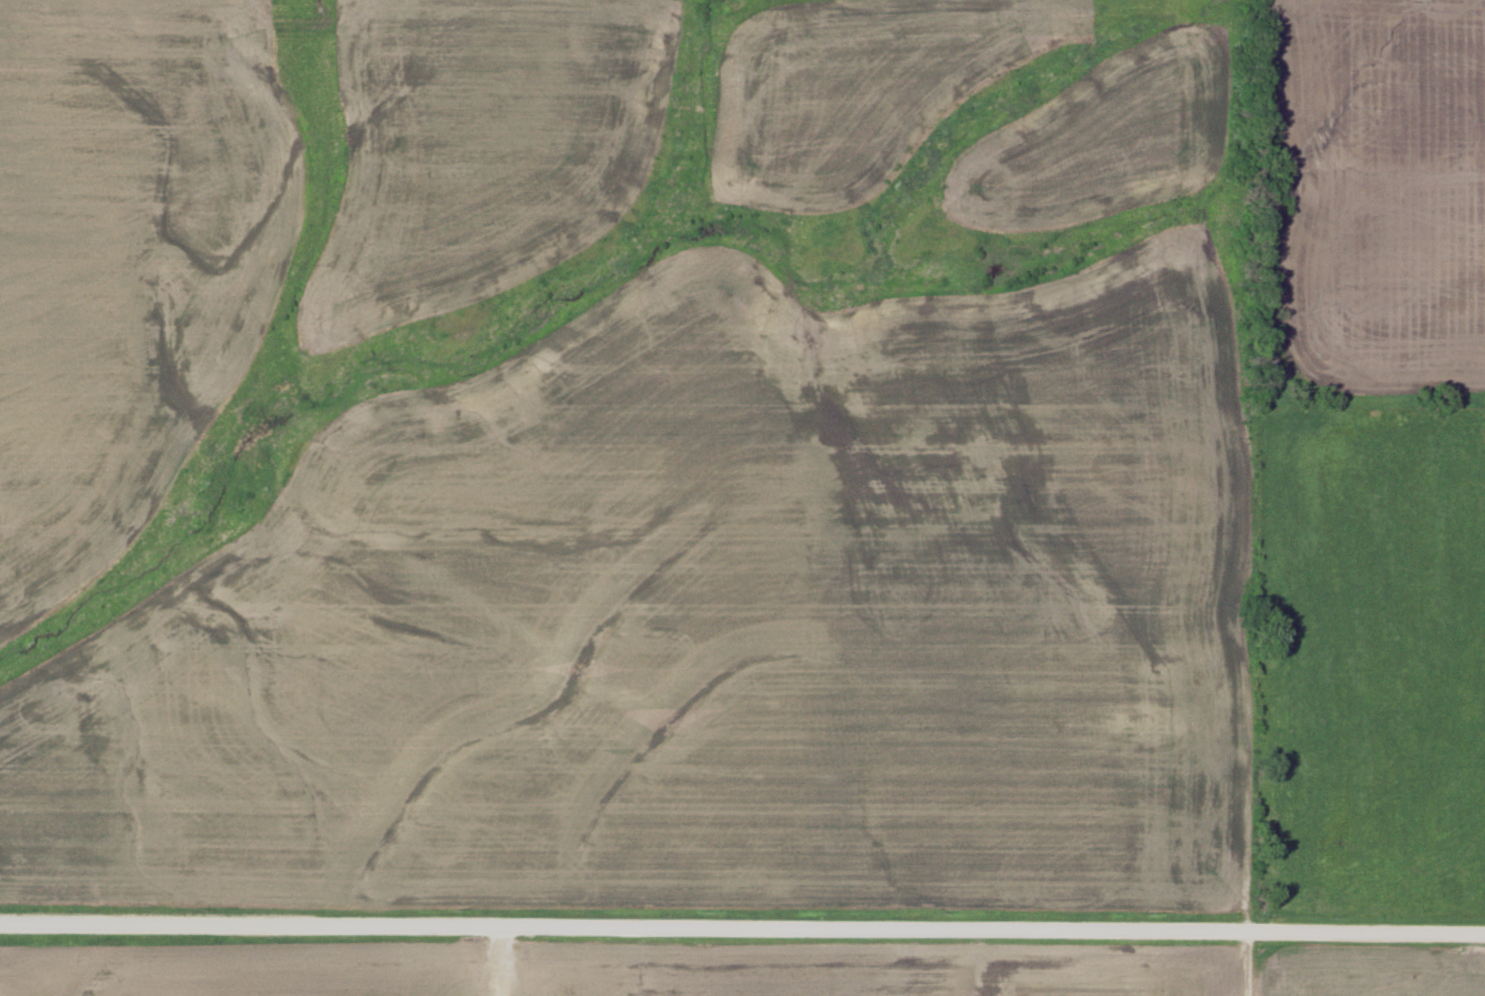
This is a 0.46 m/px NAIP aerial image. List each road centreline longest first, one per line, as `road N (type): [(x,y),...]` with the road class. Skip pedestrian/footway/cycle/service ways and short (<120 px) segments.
road 1 (residential): [(0,923),(1484,932)]

